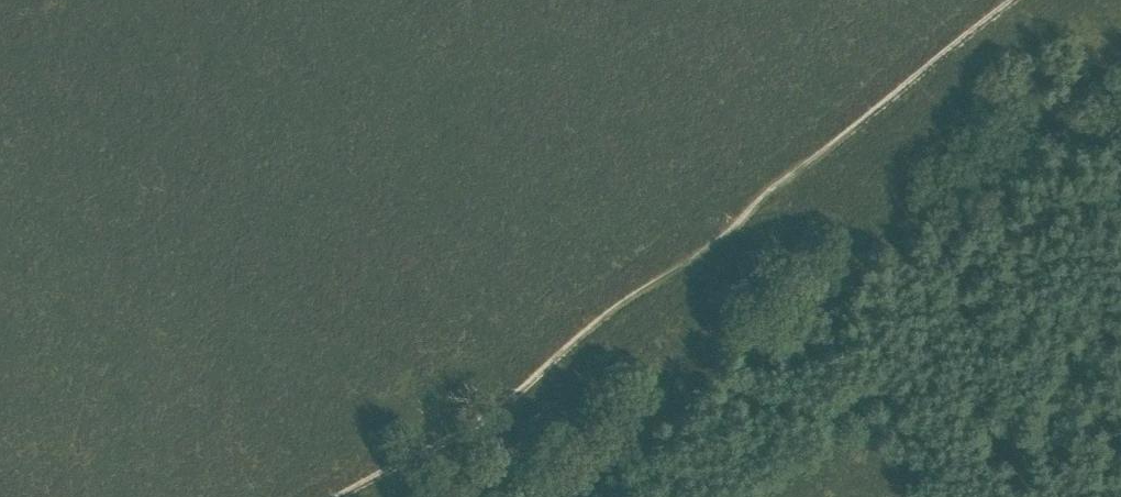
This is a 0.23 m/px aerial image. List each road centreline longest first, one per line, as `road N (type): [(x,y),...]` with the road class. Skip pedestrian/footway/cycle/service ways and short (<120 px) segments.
road 1 (track): [(336,496),(464,430),(531,384),(616,307),(726,234),(775,185),(1012,0)]

